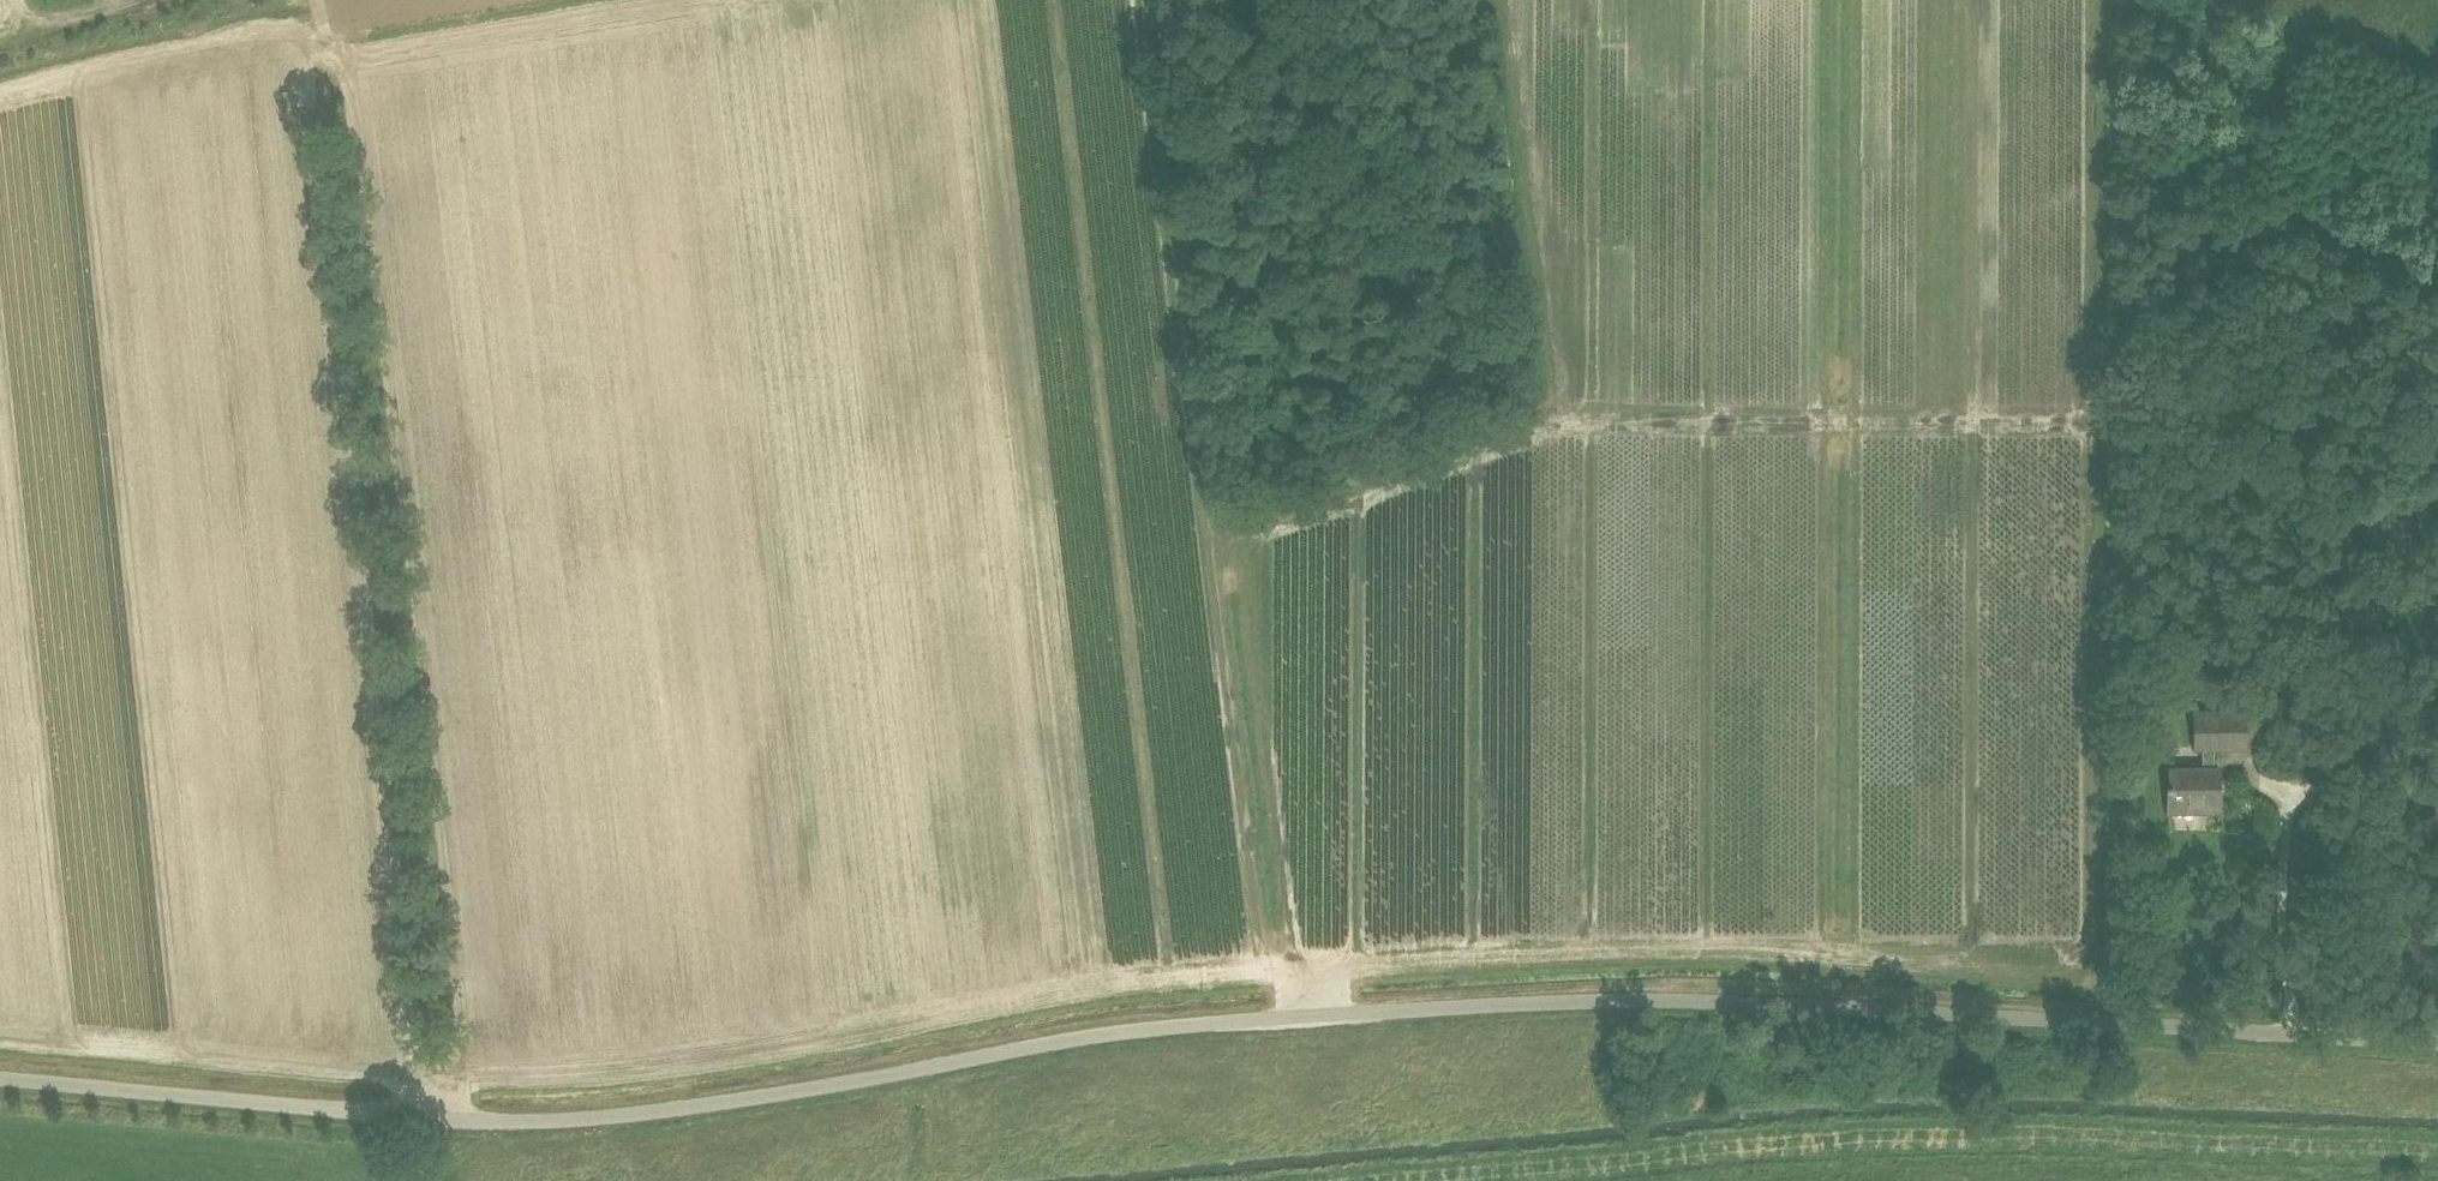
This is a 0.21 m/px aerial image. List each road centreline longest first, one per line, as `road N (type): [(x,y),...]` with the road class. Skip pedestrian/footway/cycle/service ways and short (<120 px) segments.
road 1 (unclassified): [(2437,1042),(1710,999),(1163,1028),(807,1093),(567,1121),(425,1118),(0,1080)]

